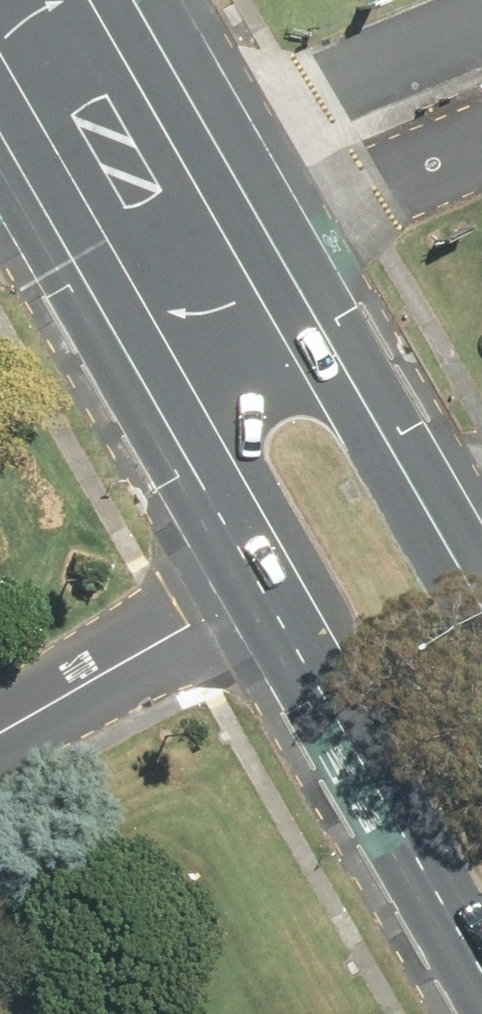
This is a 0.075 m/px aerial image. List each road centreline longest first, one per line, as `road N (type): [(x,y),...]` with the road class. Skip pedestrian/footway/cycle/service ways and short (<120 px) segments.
road 1 (secondary): [(481,935),(130,319)]
road 2 (secondary): [(260,248),(481,631)]
road 3 (secondary): [(116,0),(260,248)]
road 4 (secondary): [(130,319),(0,92)]
road 5 (secondary): [(260,248),(230,294),(205,313),(130,319)]

